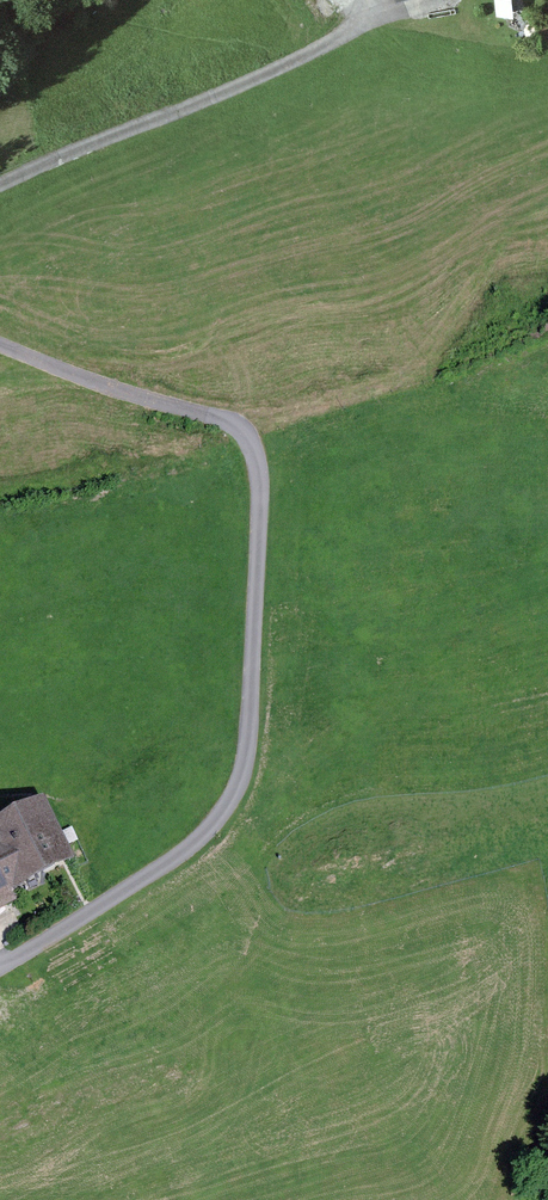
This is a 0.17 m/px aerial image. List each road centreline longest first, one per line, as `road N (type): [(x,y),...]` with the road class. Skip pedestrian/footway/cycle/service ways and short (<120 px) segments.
road 1 (track): [(174,859),(230,802),(246,761),(260,499),(248,437),(0,346)]
road 2 (track): [(0,189),(255,88),(362,35)]
road 3 (track): [(231,800),(490,651),(547,627)]
road 4 (track): [(0,967),(174,859)]

